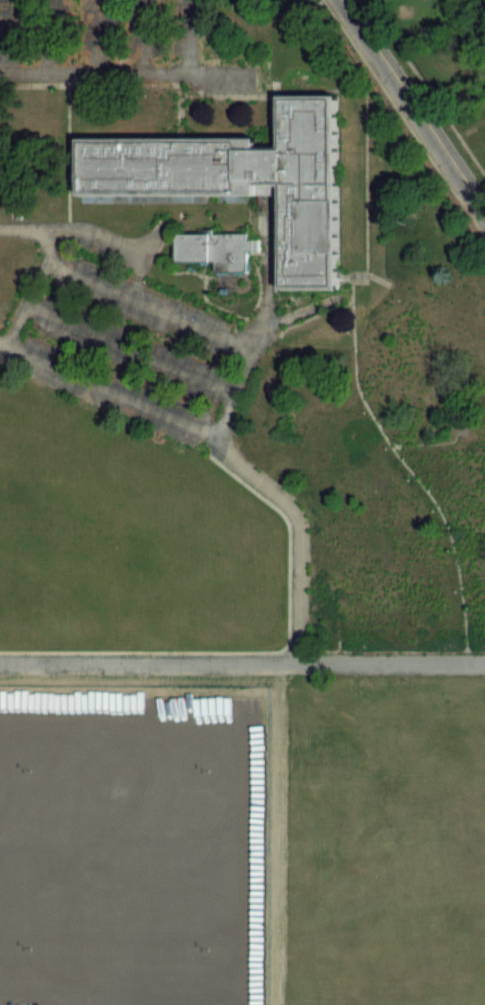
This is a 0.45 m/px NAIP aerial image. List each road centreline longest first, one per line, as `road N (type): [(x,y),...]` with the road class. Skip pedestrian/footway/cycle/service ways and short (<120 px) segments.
road 1 (residential): [(484,665),(0,663)]
road 2 (tertiary): [(484,220),(341,0)]

